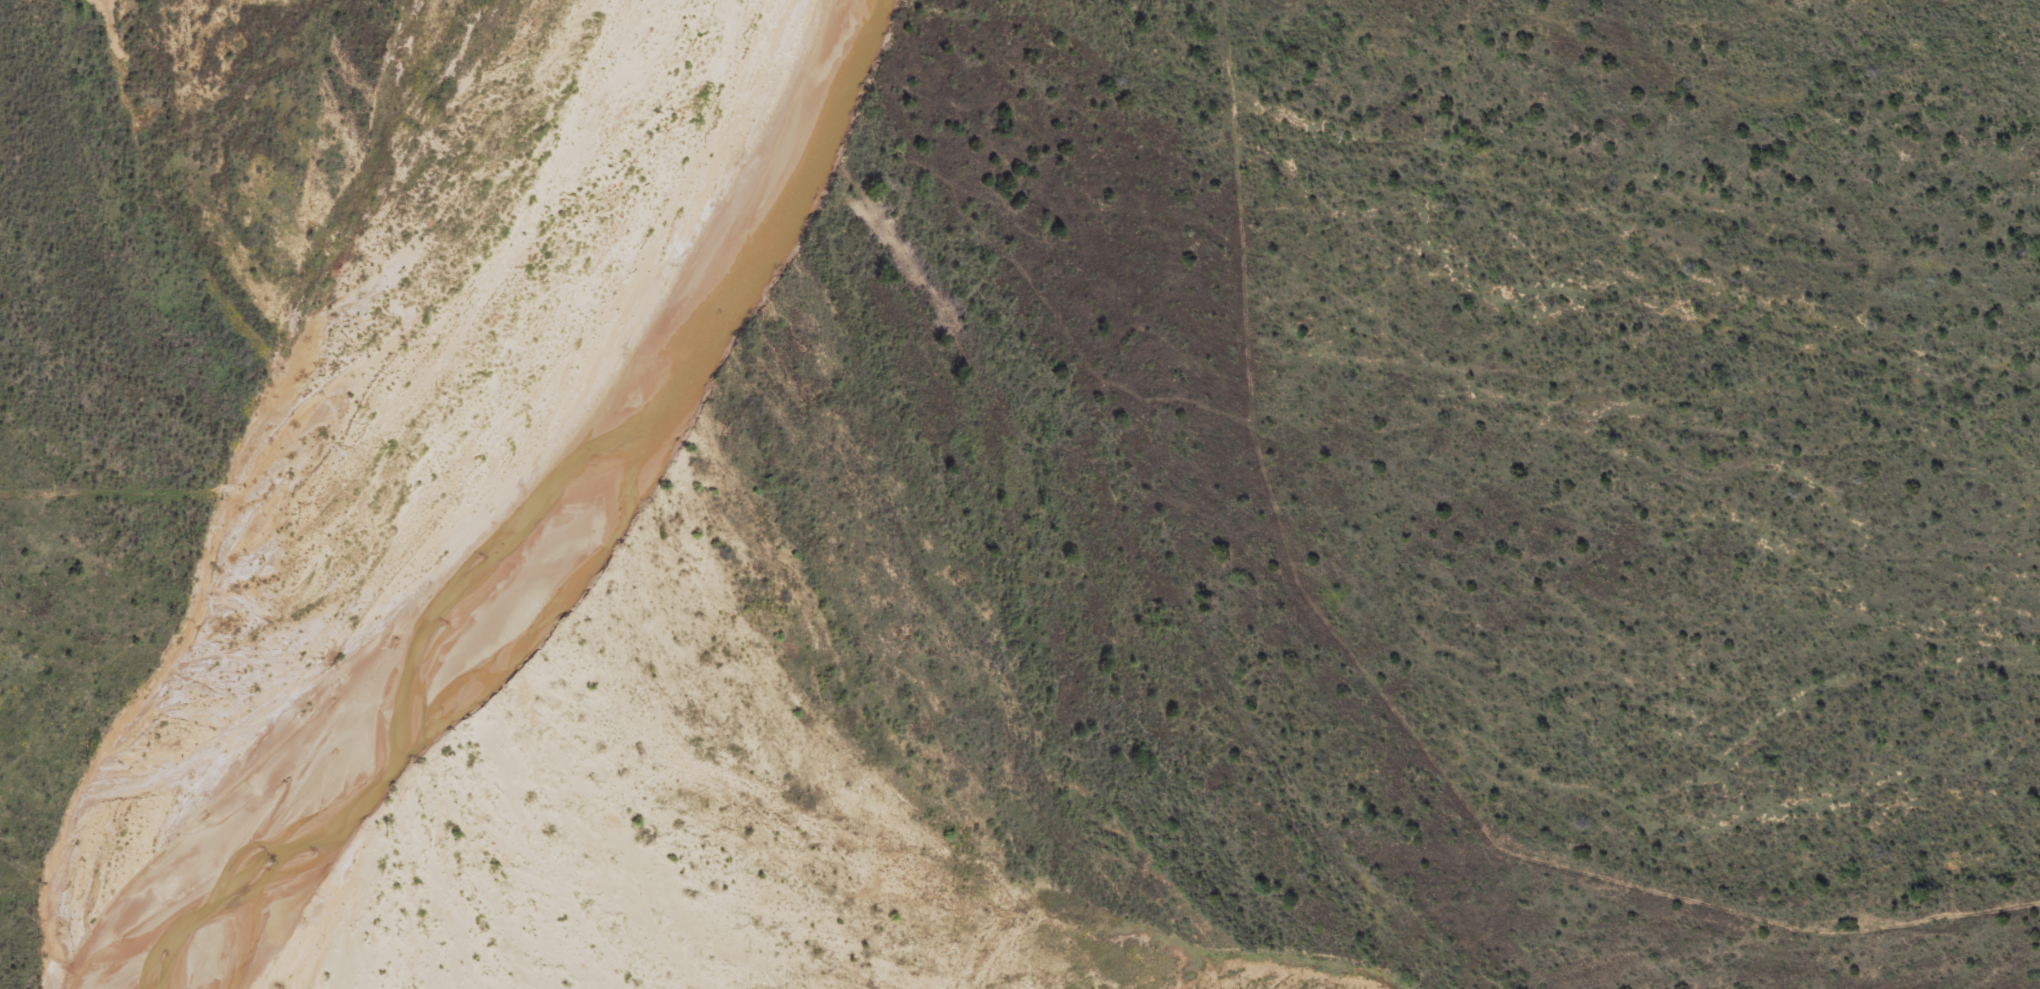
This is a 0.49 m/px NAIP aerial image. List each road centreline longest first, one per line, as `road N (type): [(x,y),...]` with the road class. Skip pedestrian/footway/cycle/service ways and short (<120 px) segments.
road 1 (track): [(2039,902),(1893,923),(1858,936),(1820,933),(1499,841),(1294,558),(1258,420),(1228,0)]

